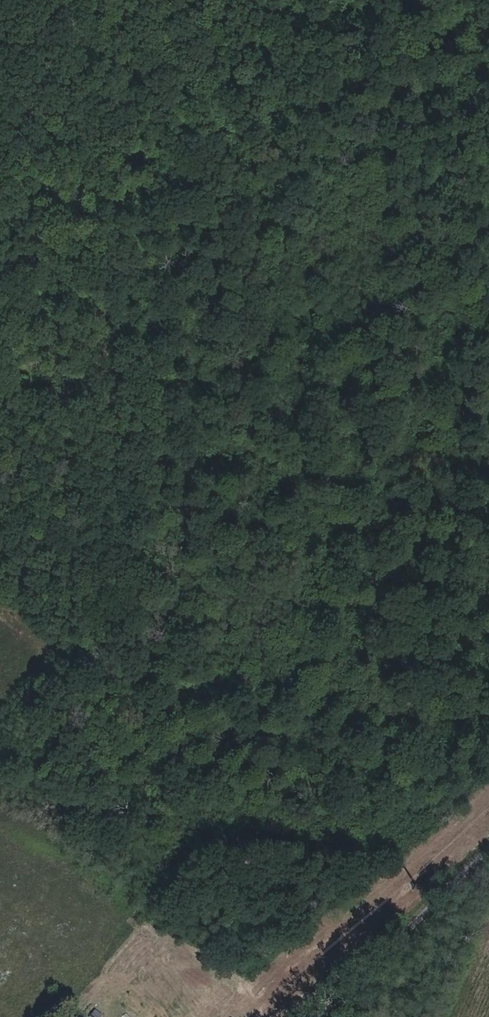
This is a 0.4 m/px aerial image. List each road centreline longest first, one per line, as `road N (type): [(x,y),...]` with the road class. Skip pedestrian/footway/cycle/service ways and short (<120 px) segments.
road 1 (track): [(488,849),(302,1016)]

